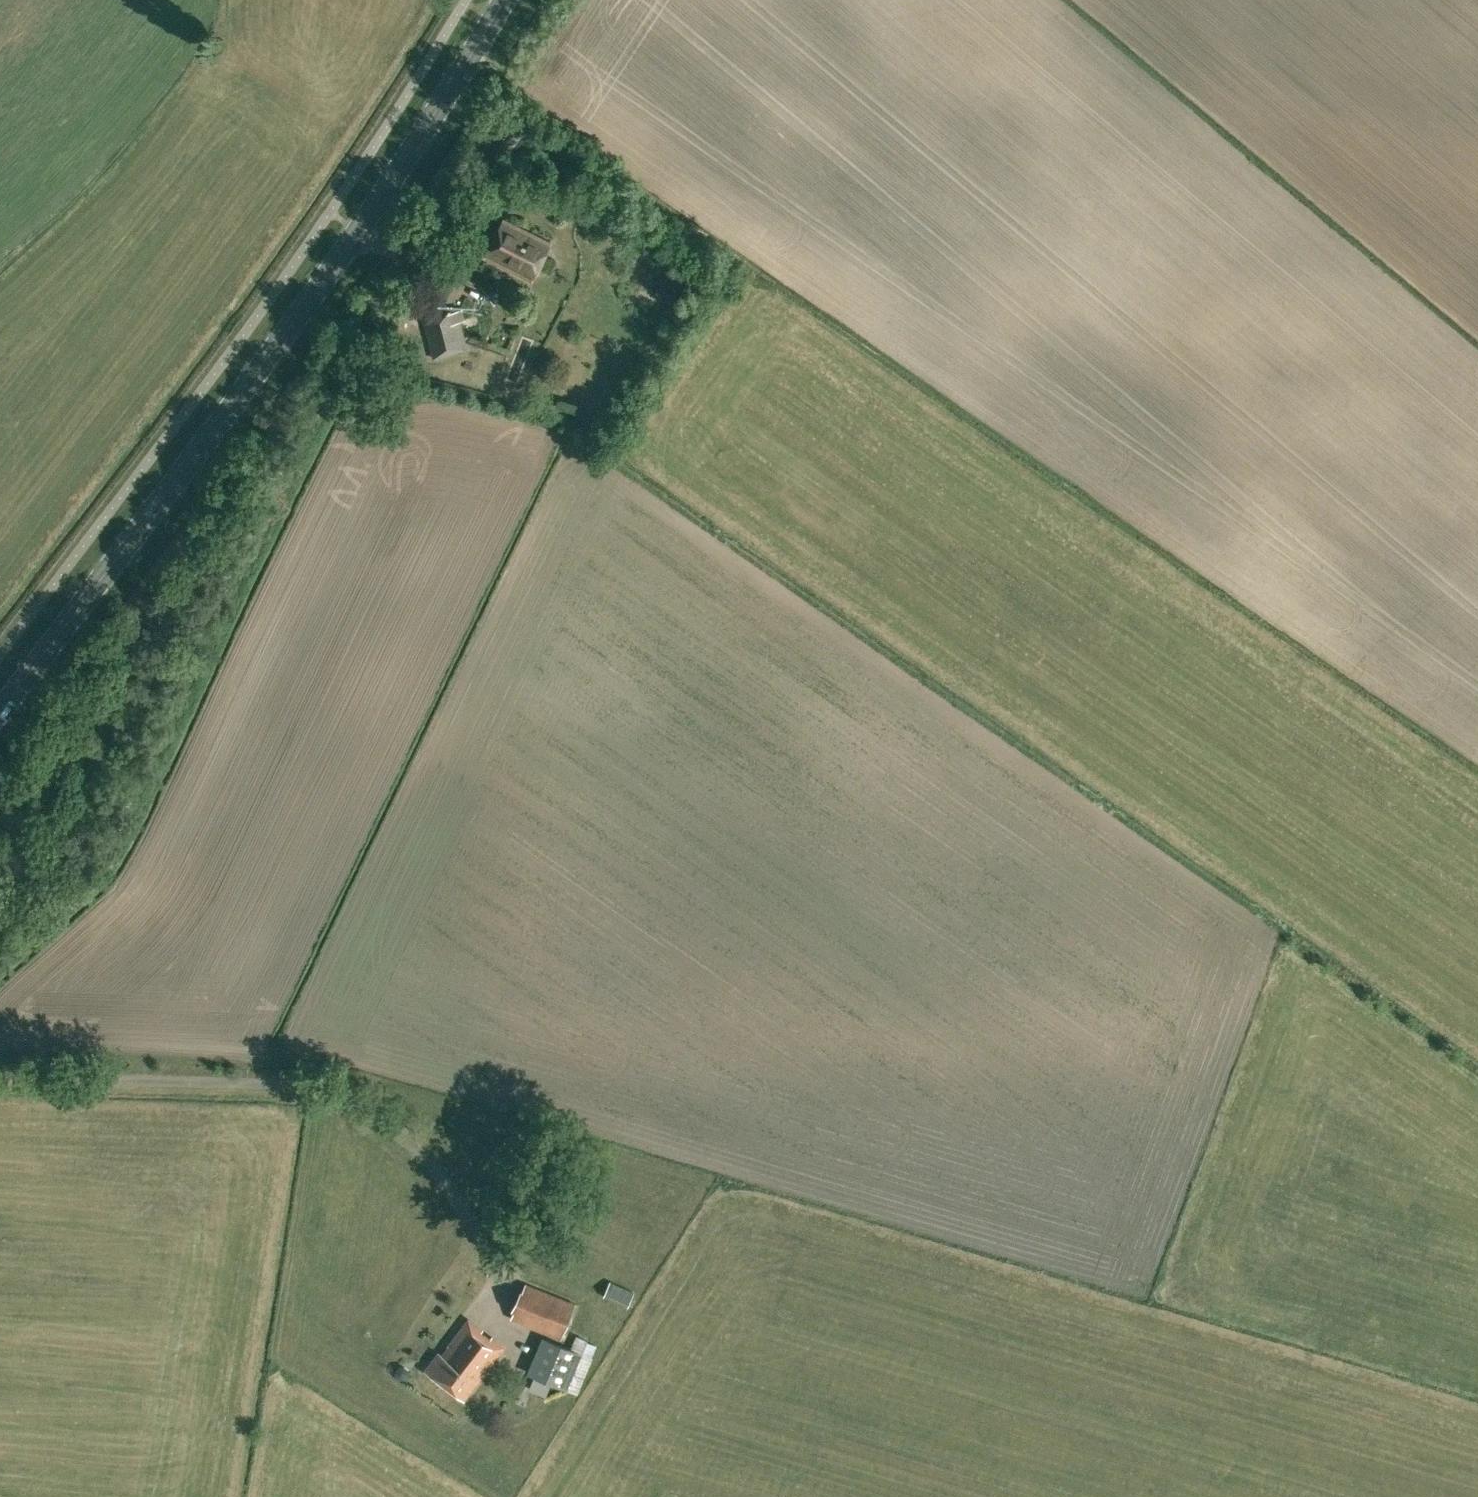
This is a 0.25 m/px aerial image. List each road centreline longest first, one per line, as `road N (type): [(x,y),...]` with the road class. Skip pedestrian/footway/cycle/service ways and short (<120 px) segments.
road 1 (secondary): [(0,712),(328,277),(507,0)]

